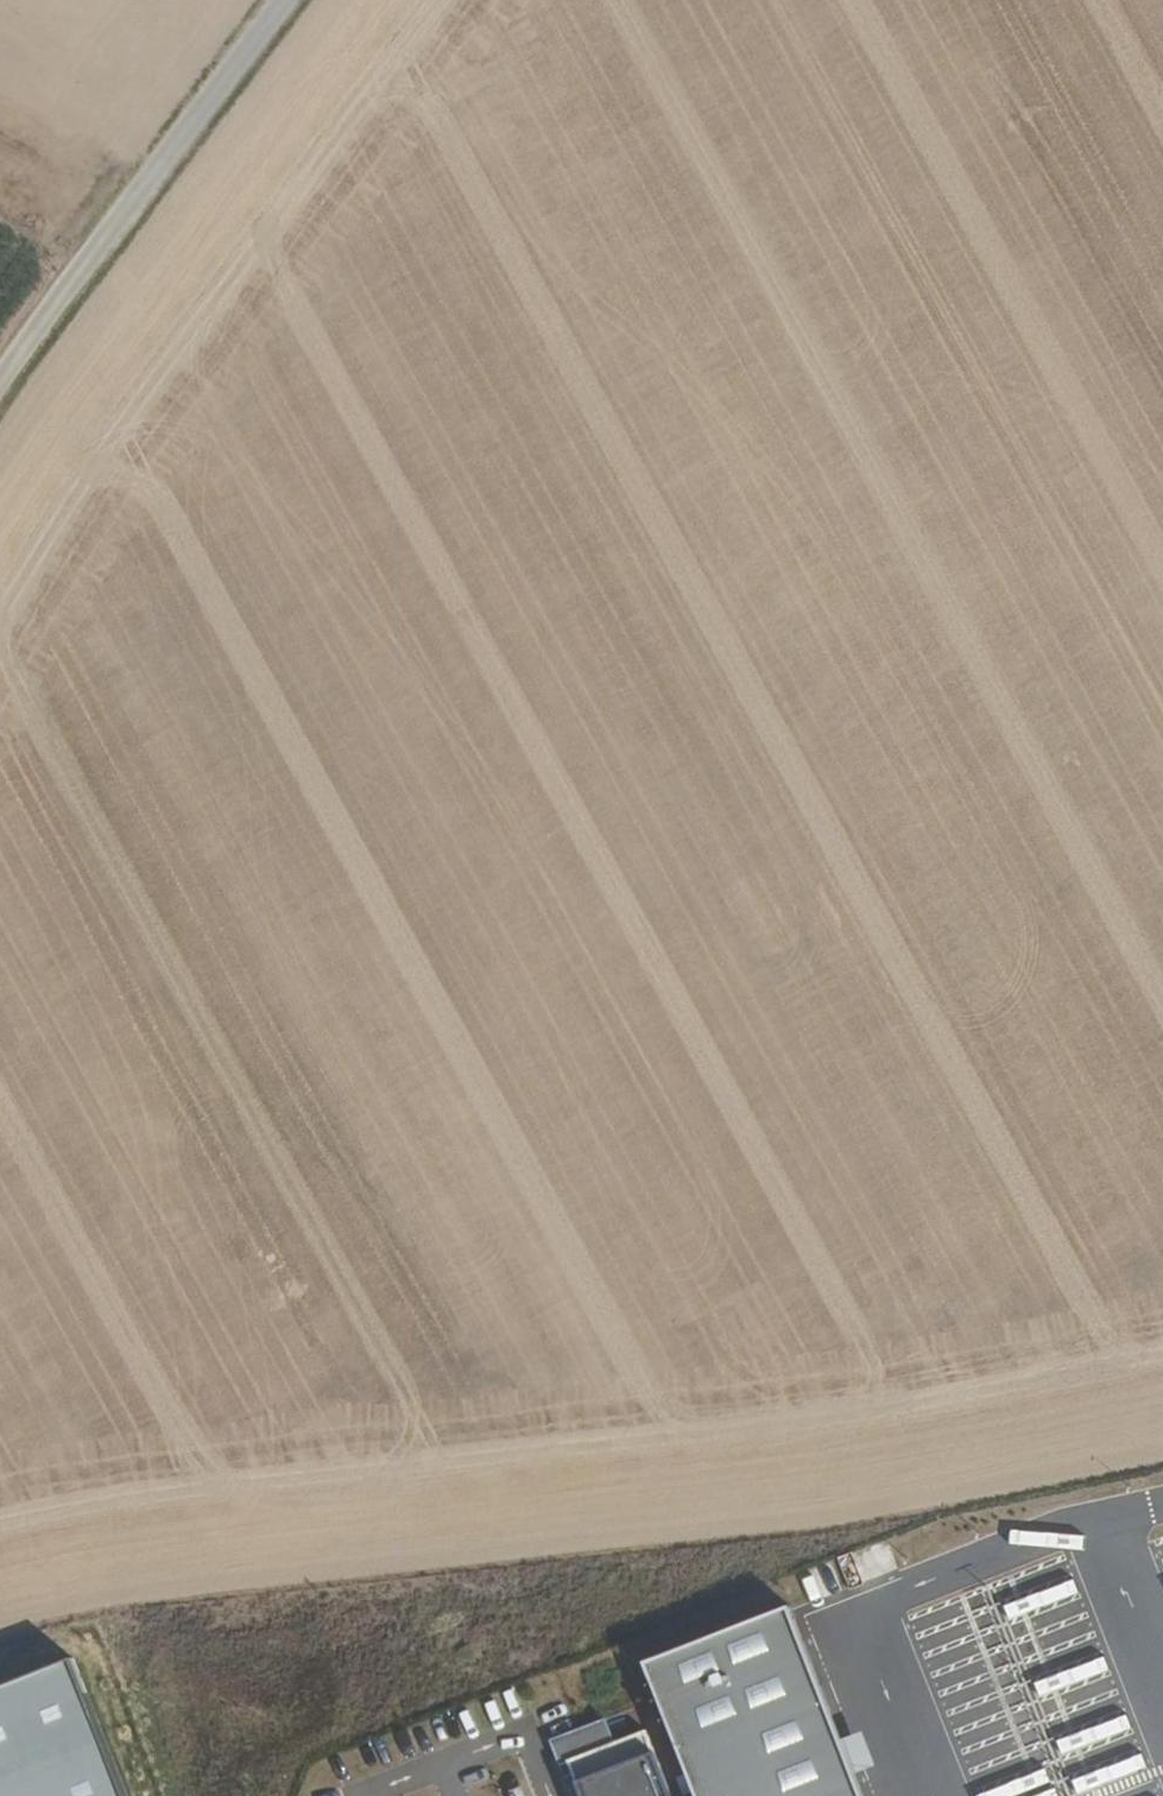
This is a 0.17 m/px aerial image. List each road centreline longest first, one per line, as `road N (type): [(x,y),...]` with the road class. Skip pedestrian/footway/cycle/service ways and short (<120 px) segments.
road 1 (track): [(0,384),(284,0)]

